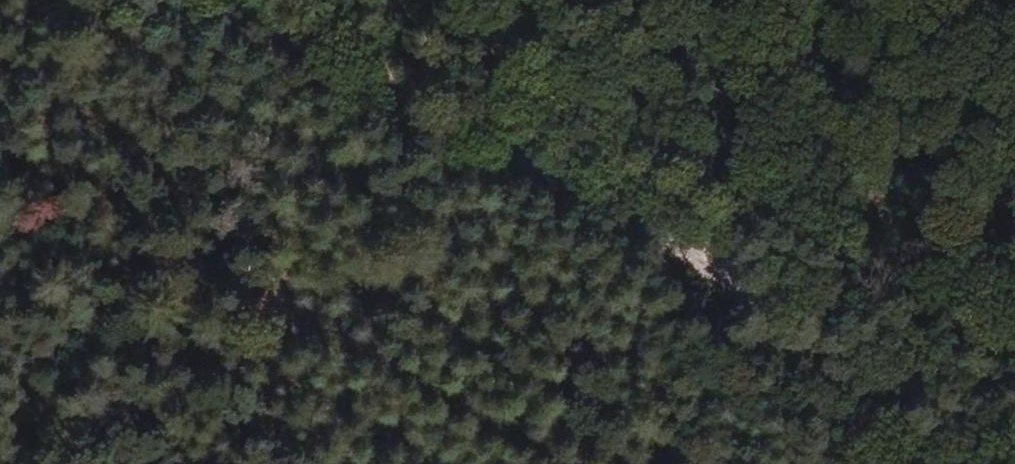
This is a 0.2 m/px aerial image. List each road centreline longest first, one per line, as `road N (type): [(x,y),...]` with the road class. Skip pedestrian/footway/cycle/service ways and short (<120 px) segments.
road 1 (track): [(170,0),(788,339),(836,463)]
road 2 (track): [(409,0),(1014,345)]

